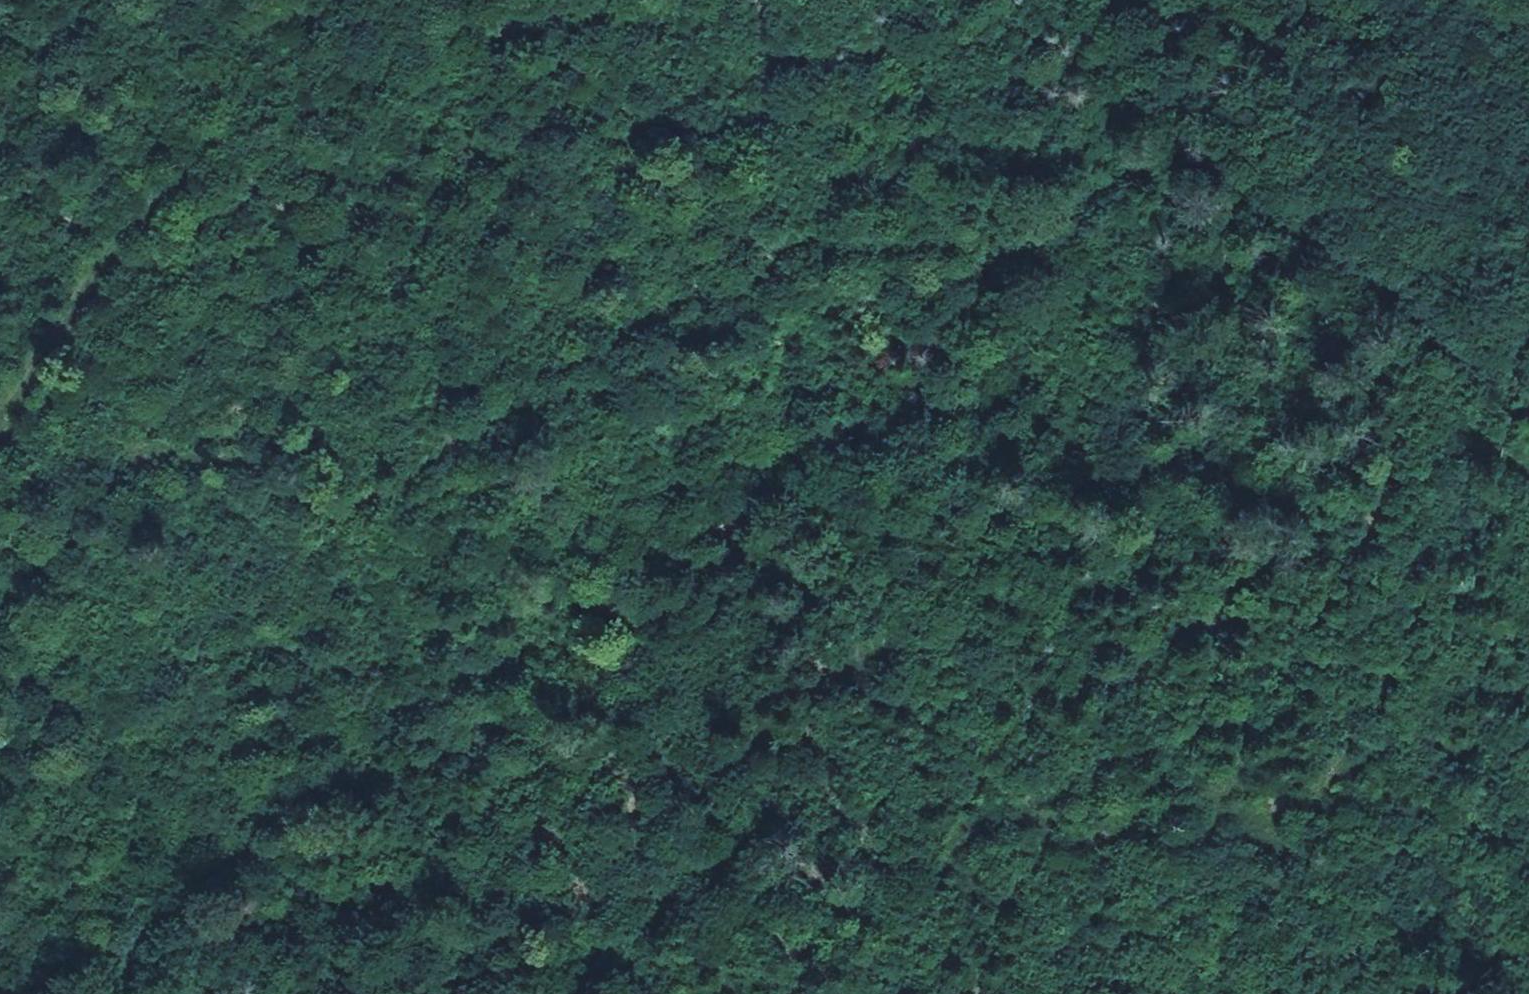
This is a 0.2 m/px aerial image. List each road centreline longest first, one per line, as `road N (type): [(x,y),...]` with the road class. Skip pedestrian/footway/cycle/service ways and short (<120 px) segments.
road 1 (track): [(318,0),(114,244),(0,448)]

